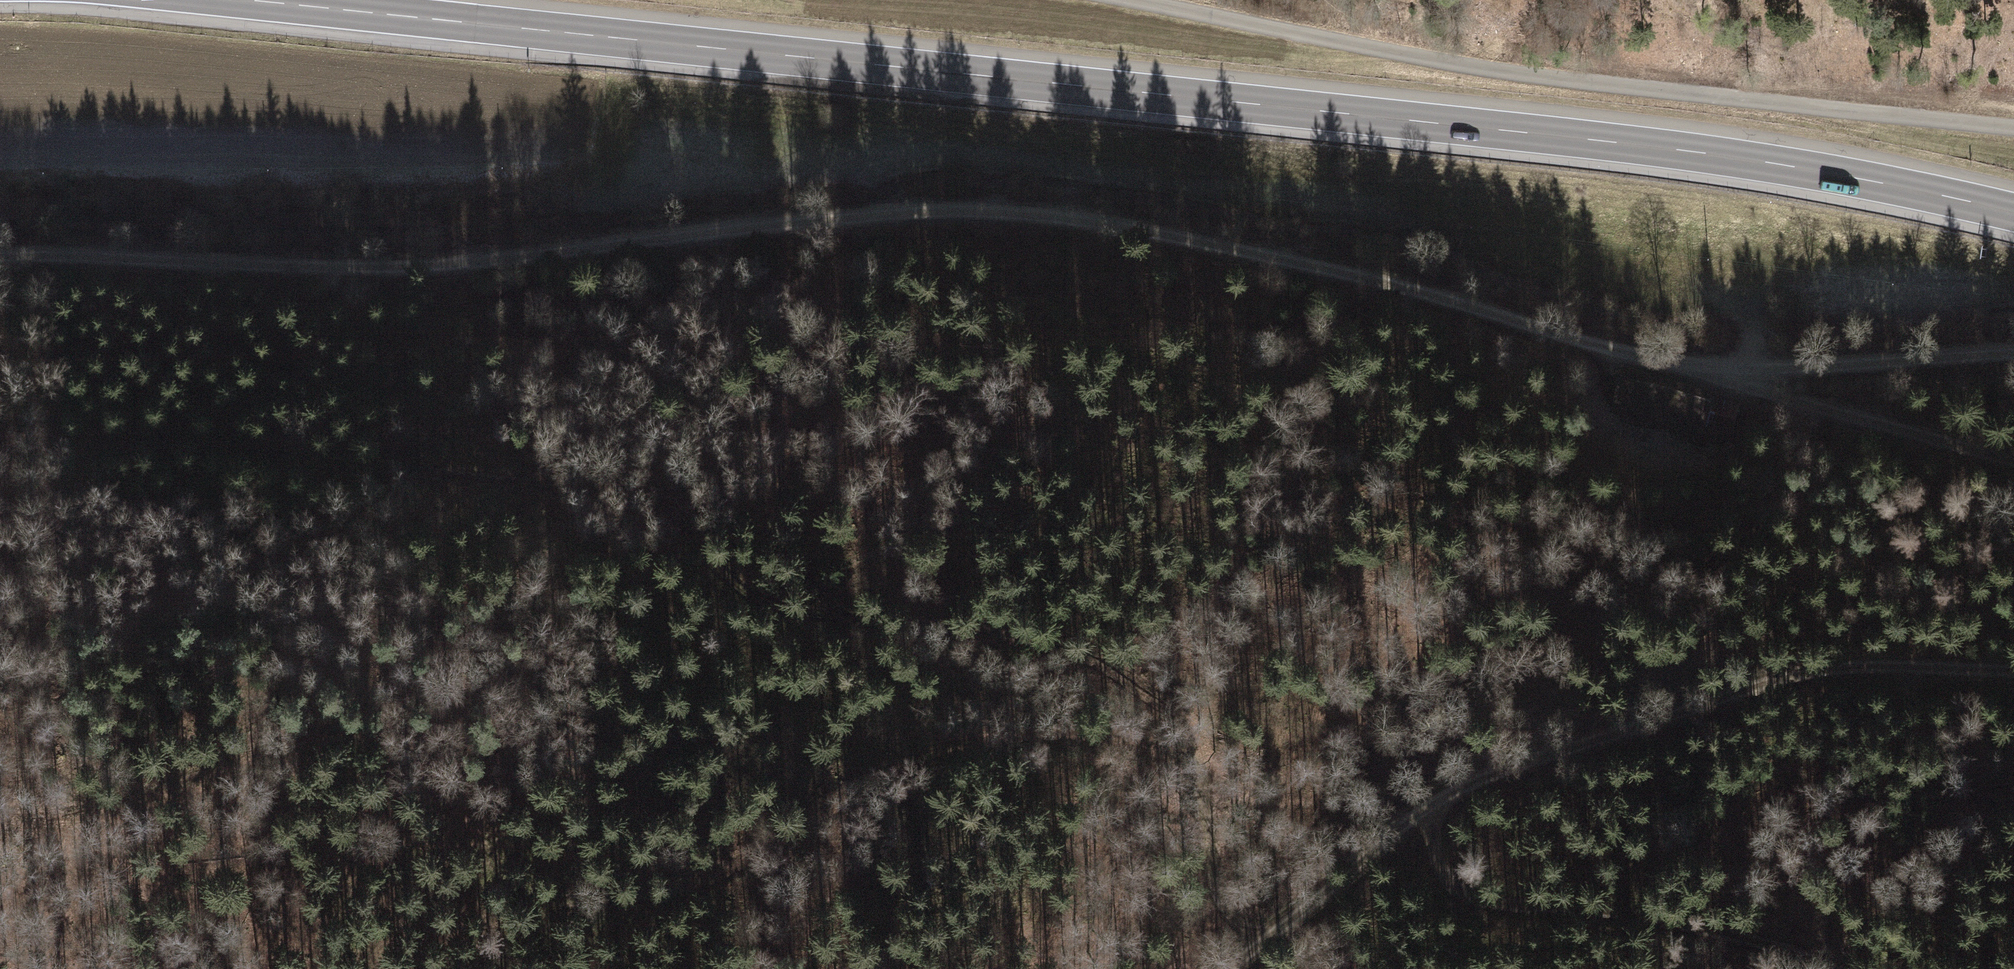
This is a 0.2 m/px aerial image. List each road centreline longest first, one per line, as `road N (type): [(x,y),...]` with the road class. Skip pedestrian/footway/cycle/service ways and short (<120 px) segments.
road 1 (track): [(2013,459),(1754,371),(1083,217),(958,212),(412,265),(0,256)]
road 2 (trunk): [(250,0),(1625,143),(1854,177),(2013,212)]
road 3 (track): [(1265,940),(1216,898),(1203,757),(1161,707),(1092,658),(1028,640),(779,603),(738,582),(682,516),(640,492),(415,474),(136,437),(0,440)]
road 4 (track): [(1203,757),(1137,740),(967,737),(882,769),(697,883),(562,897),(518,883),(420,759),(364,734),(323,731)]
road 5 (tertiary): [(2013,124),(1469,66),(1134,0)]
road 6 (track): [(1431,799),(1549,750),(1847,665),(2013,674)]
road 7 (track): [(1840,968),(1710,928),(1462,896),(1433,853),(1431,799)]
road 8 (track): [(2013,353),(1754,371),(1759,274)]
road 9 (track): [(1431,799),(1233,968)]

